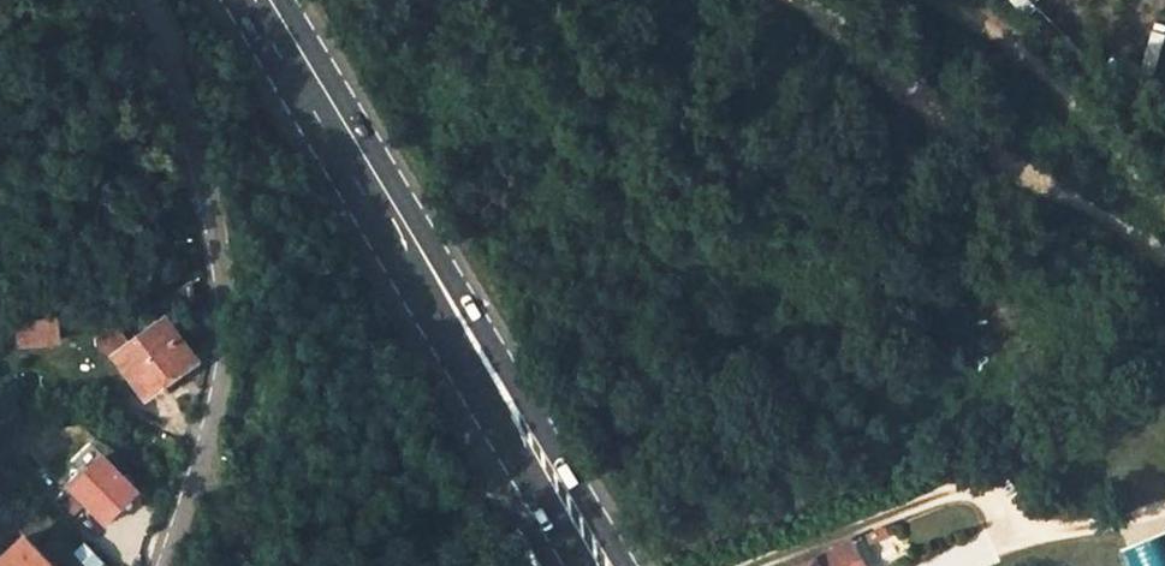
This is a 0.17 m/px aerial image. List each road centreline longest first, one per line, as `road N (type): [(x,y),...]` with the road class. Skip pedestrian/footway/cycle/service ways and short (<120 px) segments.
road 1 (primary): [(608,565),(264,0)]
road 2 (residential): [(166,565),(202,461),(222,363),(222,290),(214,218),(144,0)]
road 3 (track): [(1164,198),(1023,52),(939,0)]

